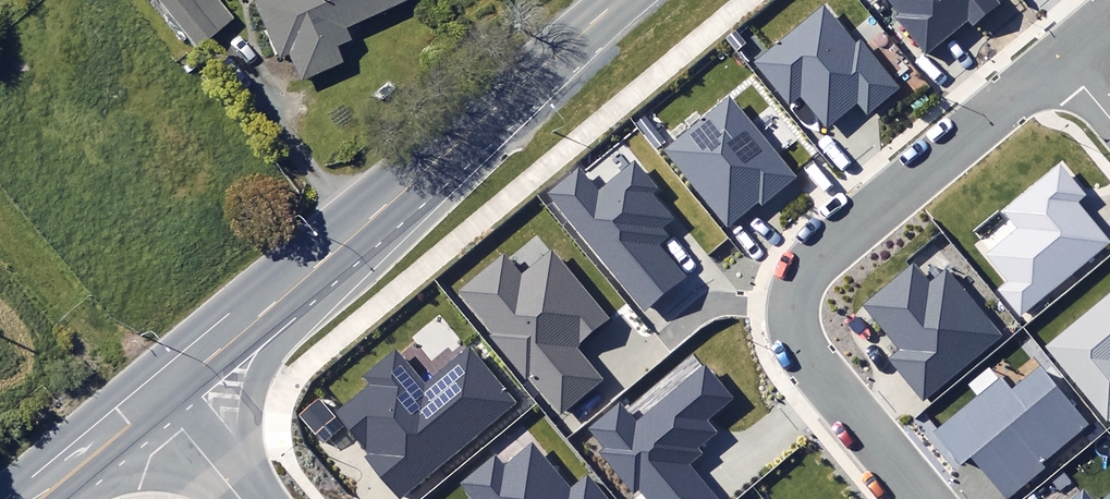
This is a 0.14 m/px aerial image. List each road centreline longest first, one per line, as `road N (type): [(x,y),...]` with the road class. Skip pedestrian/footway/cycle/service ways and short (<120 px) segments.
road 1 (residential): [(925,498),(797,343),(795,294),(820,254),(1062,61)]
road 2 (tertiary): [(631,0),(337,250)]
road 3 (residential): [(337,250),(266,362),(255,395),(250,423),(264,498)]
road 4 (tertiary): [(337,250),(150,391)]
road 5 (tertiary): [(150,391),(19,498)]
road 6 (residential): [(240,498),(150,391)]

